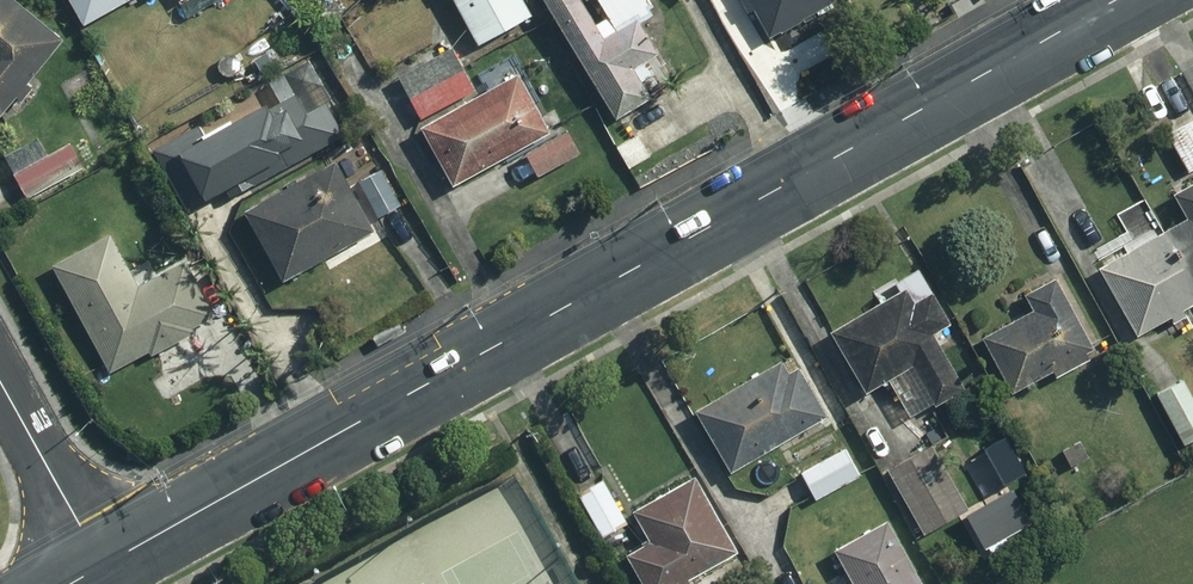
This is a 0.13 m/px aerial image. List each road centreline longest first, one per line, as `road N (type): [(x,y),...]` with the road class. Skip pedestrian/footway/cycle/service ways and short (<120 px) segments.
road 1 (secondary): [(99,564),(1117,0)]
road 2 (residential): [(0,381),(99,564)]

